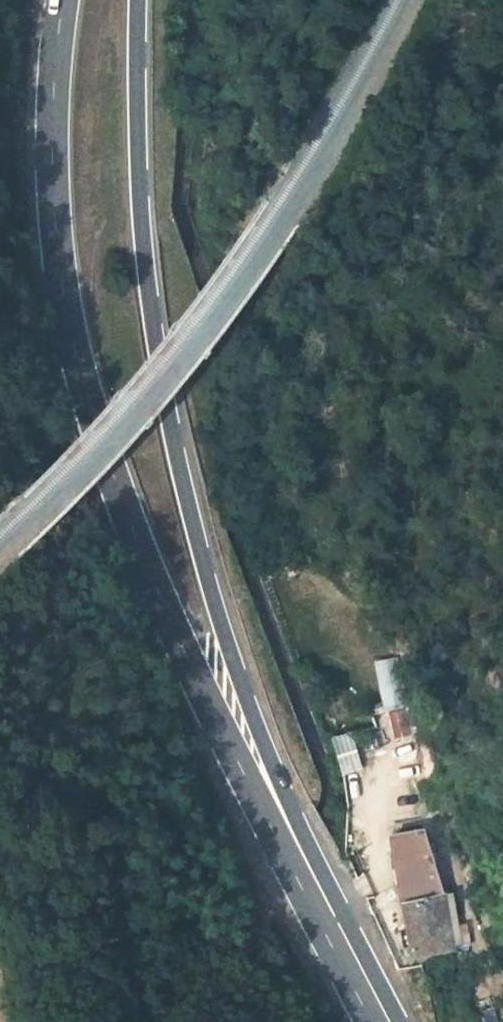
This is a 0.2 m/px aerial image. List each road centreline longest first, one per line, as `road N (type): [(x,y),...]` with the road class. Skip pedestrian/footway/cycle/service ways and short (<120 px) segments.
road 1 (primary): [(62,0),(52,172),(59,263),(75,350),(115,484),(240,767),(363,985)]
road 2 (primary): [(363,985),(248,705),(172,436),(141,222),(138,0)]

